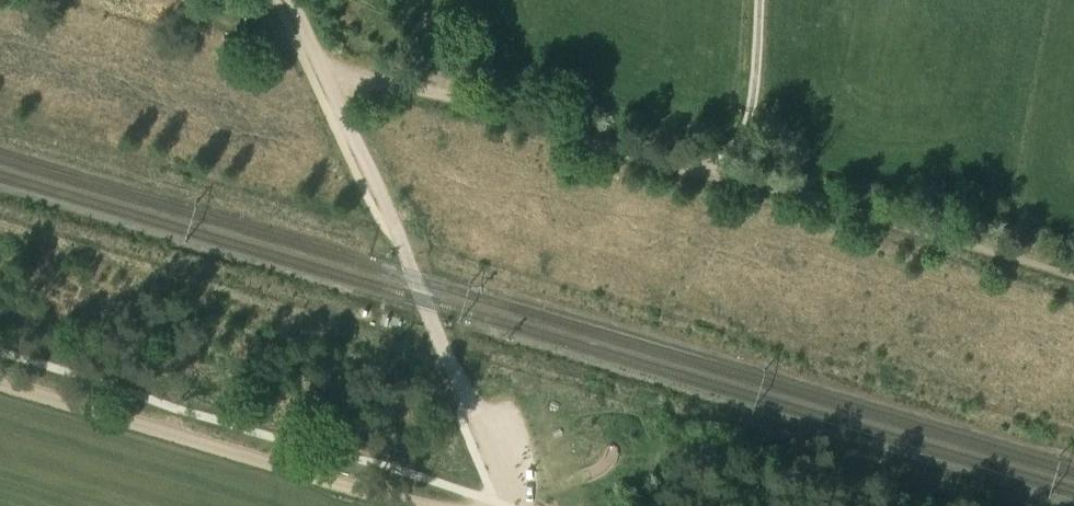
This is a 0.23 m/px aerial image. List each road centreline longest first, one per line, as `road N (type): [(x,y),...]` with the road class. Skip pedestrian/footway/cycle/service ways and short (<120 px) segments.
road 1 (track): [(1073,274),(370,77),(324,73)]
road 2 (track): [(425,505),(0,382)]
road 3 (track): [(759,0),(748,117),(698,172)]
road 4 (track): [(397,236),(470,404)]
road 5 (track): [(324,73),(397,236)]
road 6 (track): [(307,31),(173,0)]

